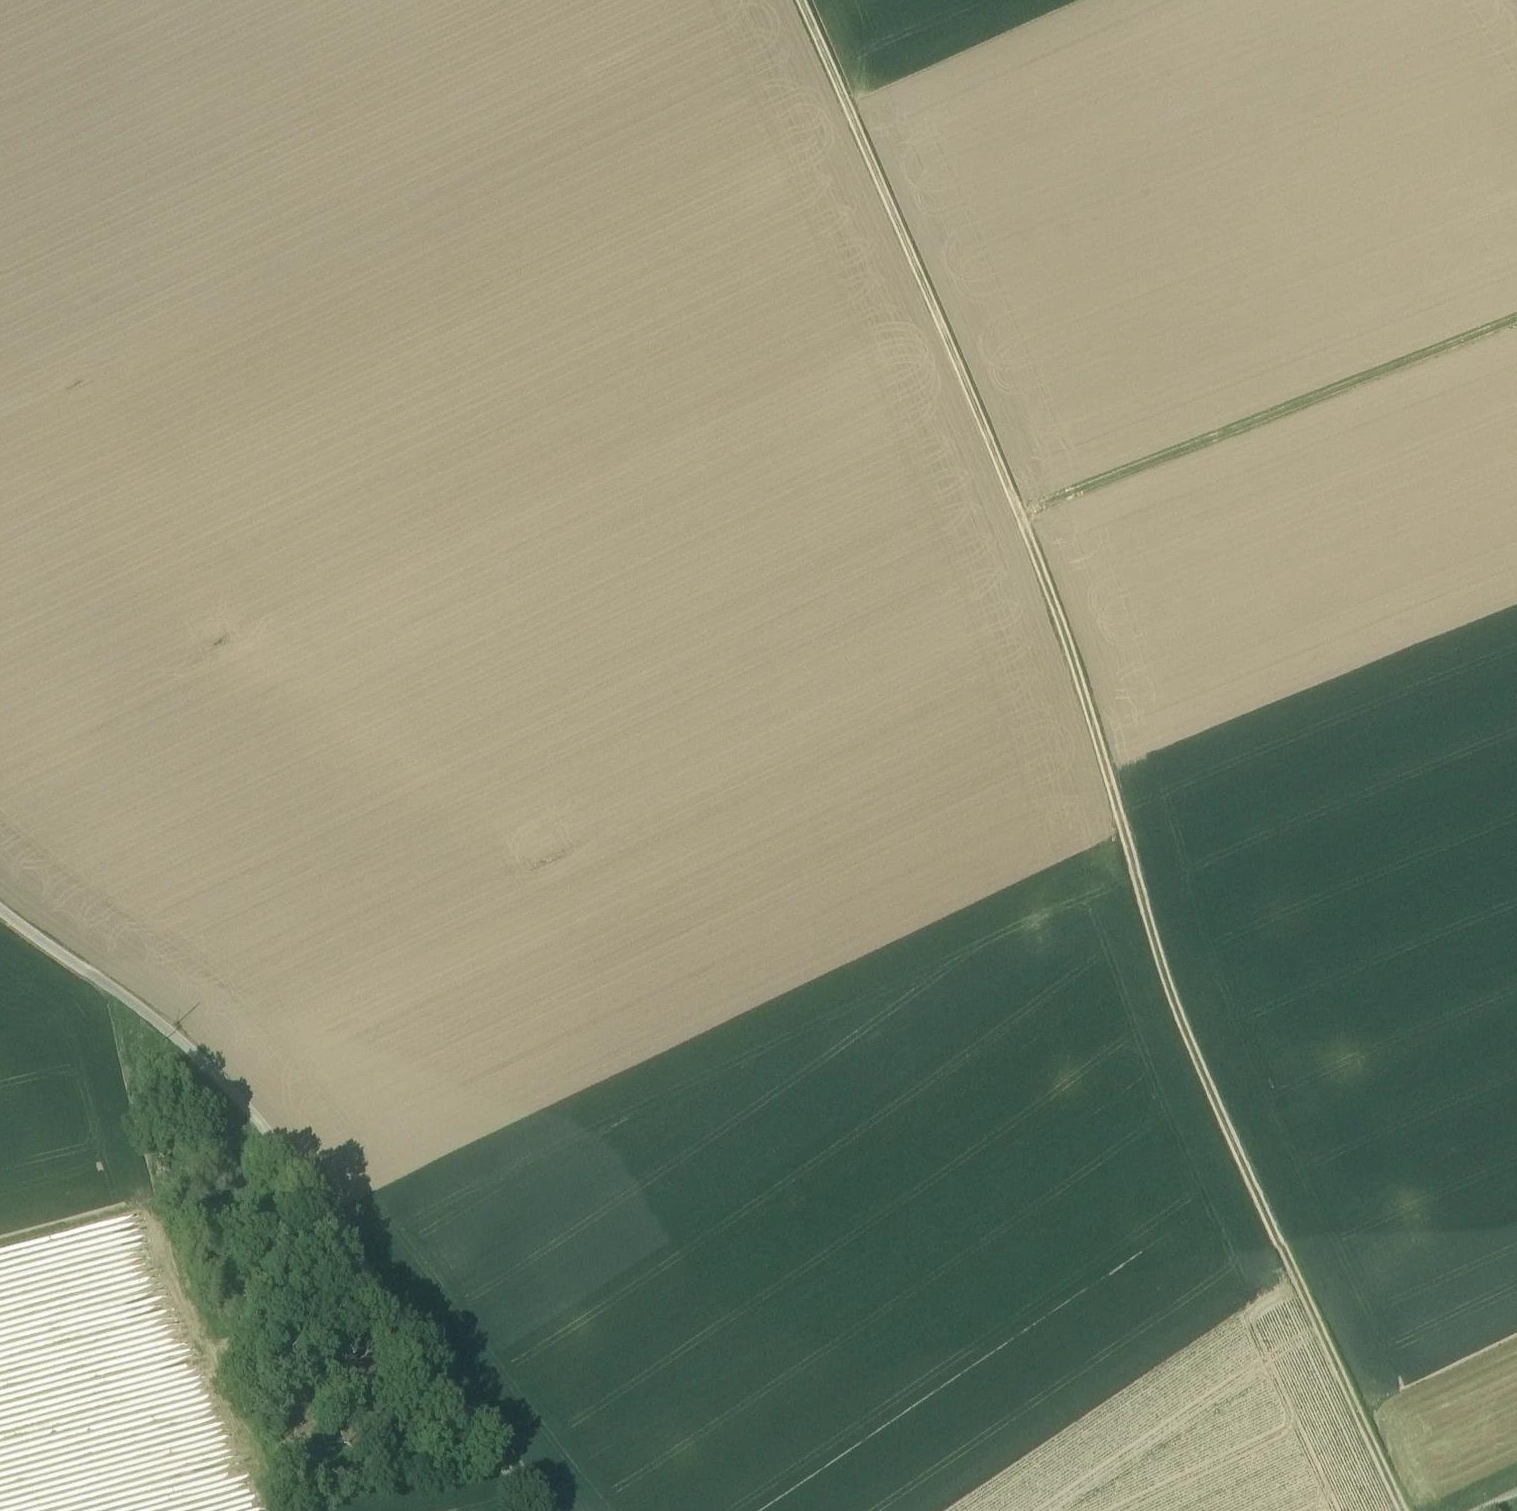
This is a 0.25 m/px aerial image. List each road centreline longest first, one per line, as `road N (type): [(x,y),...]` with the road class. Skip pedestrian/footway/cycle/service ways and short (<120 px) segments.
road 1 (track): [(797,0),(851,118),(1123,834),(1179,1040),(1405,1510)]
road 2 (track): [(536,1510),(330,1208),(165,1041),(0,908)]

